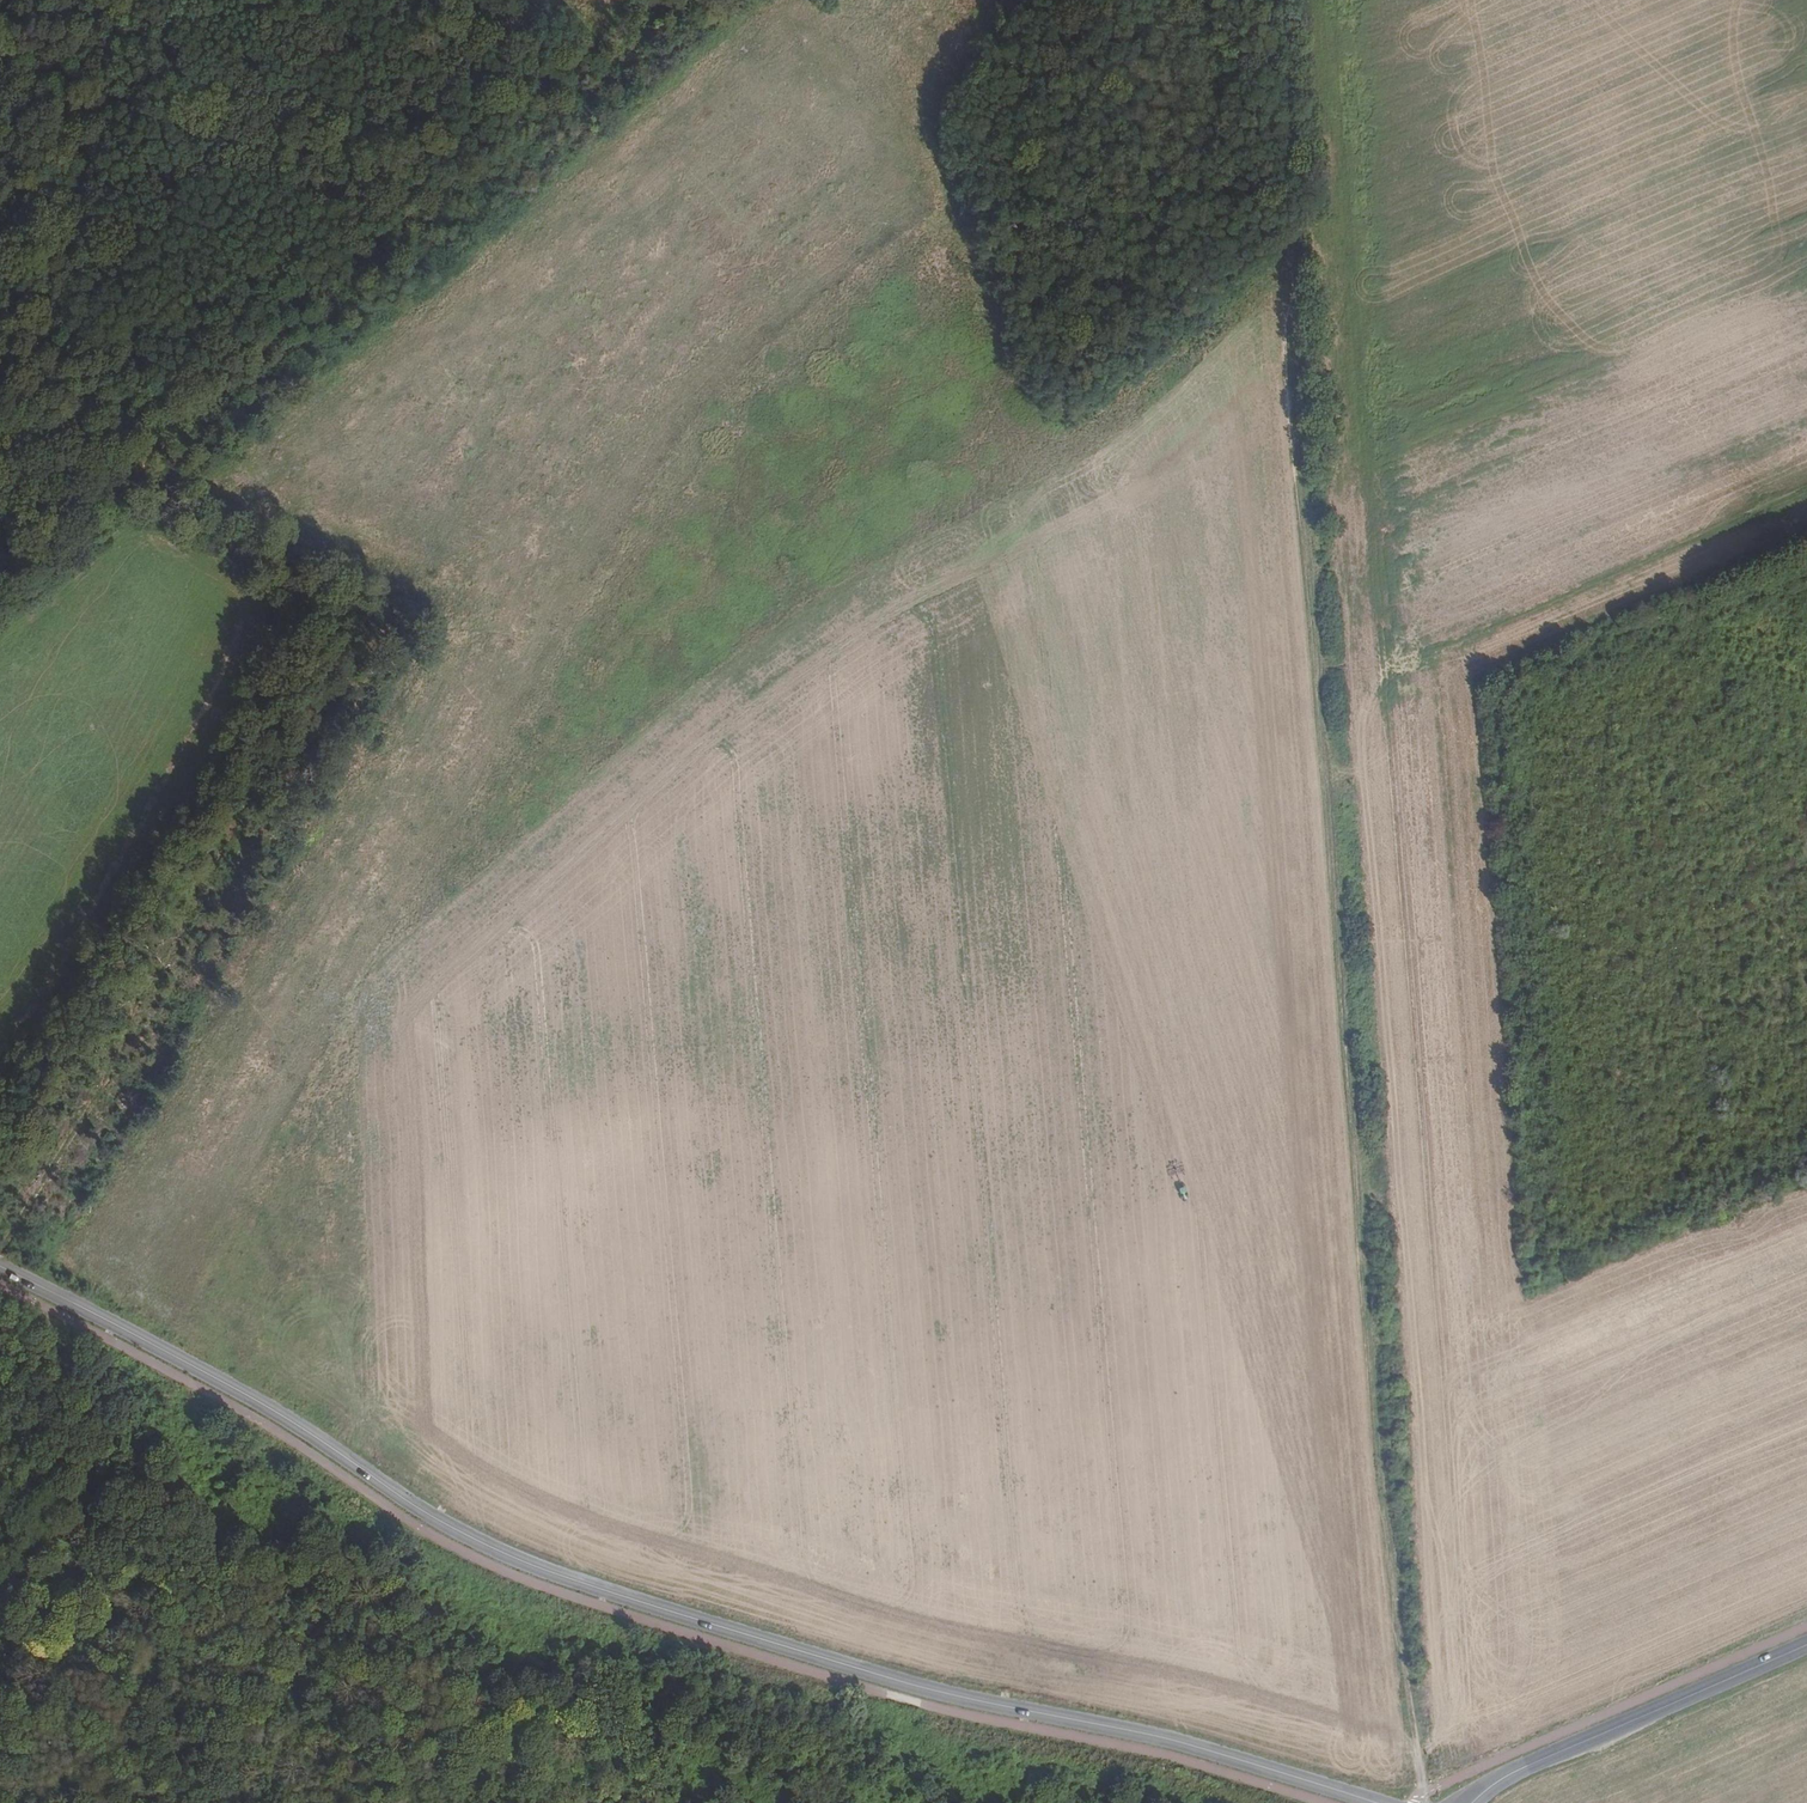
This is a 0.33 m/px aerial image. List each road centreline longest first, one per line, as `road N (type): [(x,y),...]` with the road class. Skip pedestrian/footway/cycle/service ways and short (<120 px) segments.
road 1 (track): [(1419,1802),(1256,0)]
road 2 (tertiary): [(1373,1802),(1156,1738),(906,1687),(511,1562),(201,1374),(0,1269)]
road 3 (tertiary): [(1806,1646),(1547,1758),(1473,1802)]

